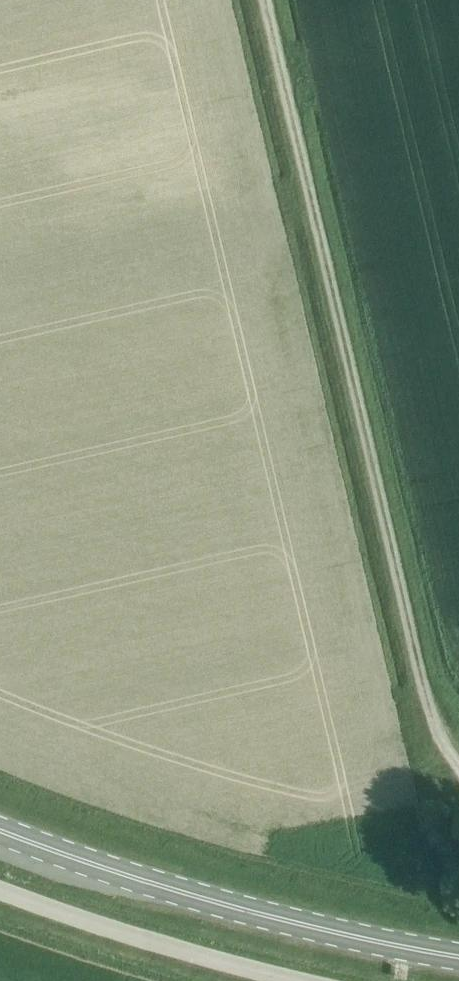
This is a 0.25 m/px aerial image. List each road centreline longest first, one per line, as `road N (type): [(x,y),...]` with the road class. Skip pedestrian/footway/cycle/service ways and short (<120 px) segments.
road 1 (track): [(266,0),(428,702),(458,747)]
road 2 (primary): [(458,955),(244,909),(0,829)]
road 3 (unclassified): [(286,980),(0,891)]

